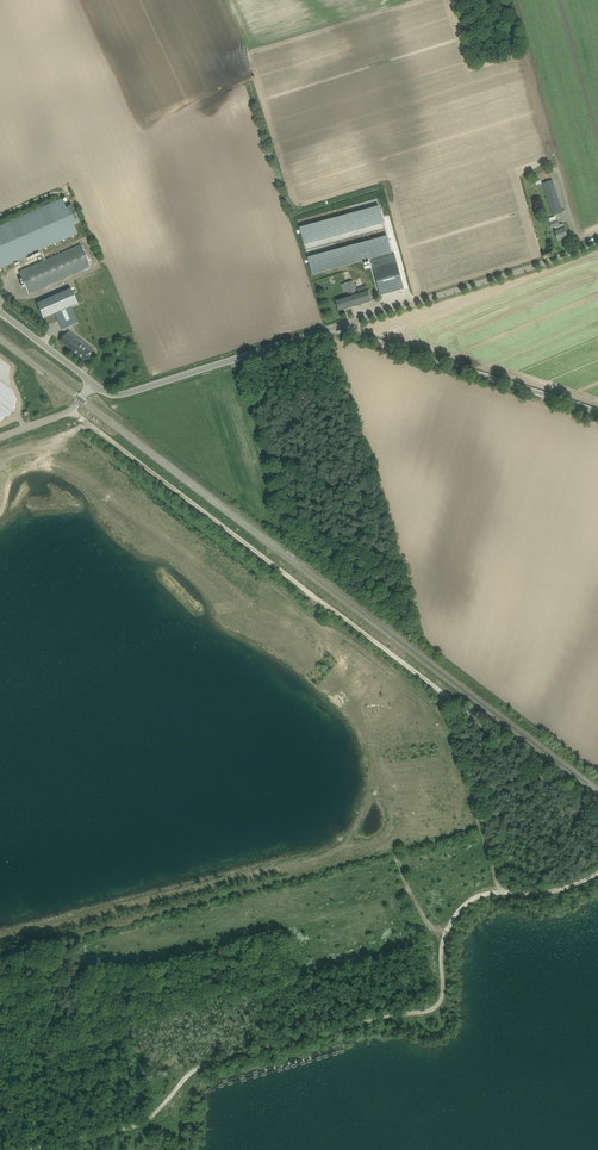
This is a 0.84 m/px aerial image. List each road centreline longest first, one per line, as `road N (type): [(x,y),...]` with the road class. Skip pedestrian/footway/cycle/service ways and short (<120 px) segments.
road 1 (track): [(72,410),(597,813)]
road 2 (unclassified): [(597,411),(343,325)]
road 3 (unclassified): [(343,325),(597,242)]
road 4 (unclassified): [(94,383),(124,394),(343,325)]

